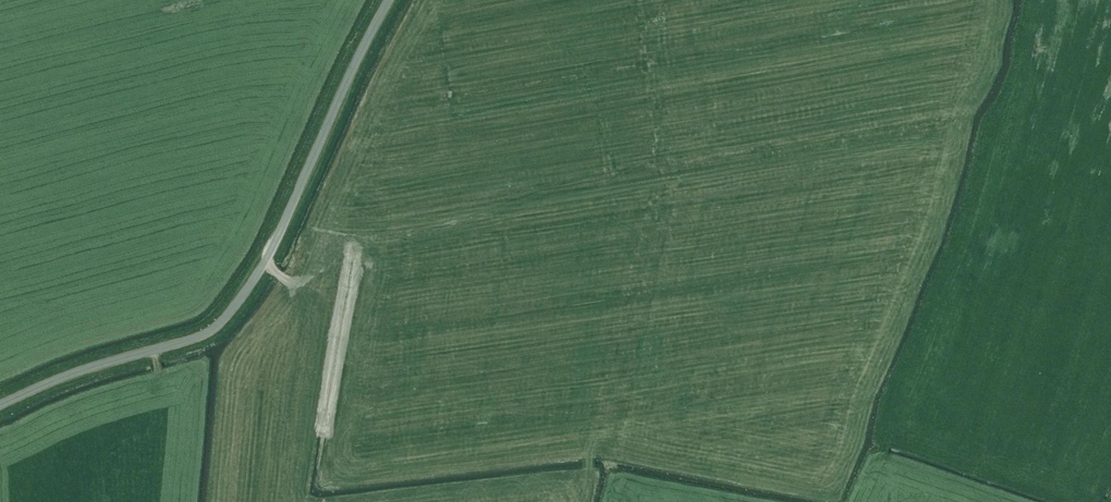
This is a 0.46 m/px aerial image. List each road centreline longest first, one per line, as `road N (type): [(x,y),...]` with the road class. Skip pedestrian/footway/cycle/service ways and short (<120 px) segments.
road 1 (unclassified): [(0,405),(76,372),(198,337),(226,317),(270,252),(389,0)]

